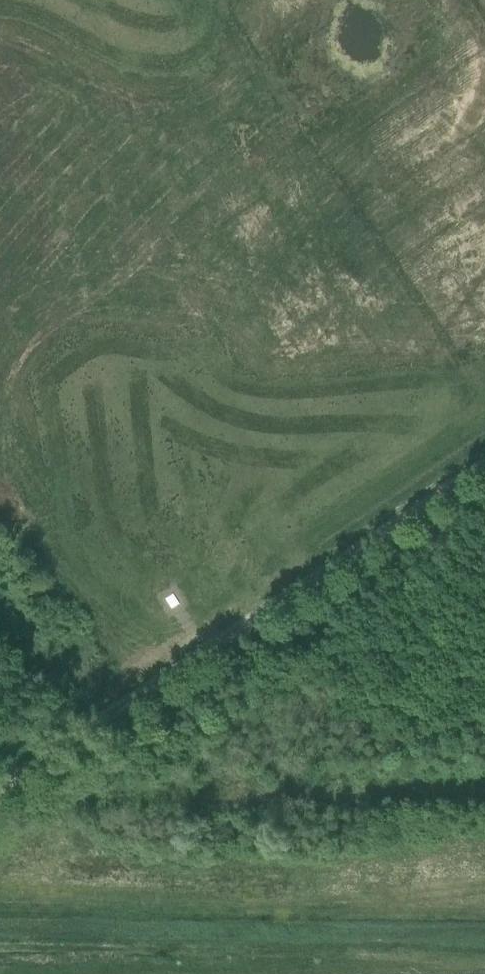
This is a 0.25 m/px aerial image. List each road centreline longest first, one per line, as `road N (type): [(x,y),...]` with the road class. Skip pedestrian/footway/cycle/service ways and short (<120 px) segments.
road 1 (track): [(0,791),(484,475)]

